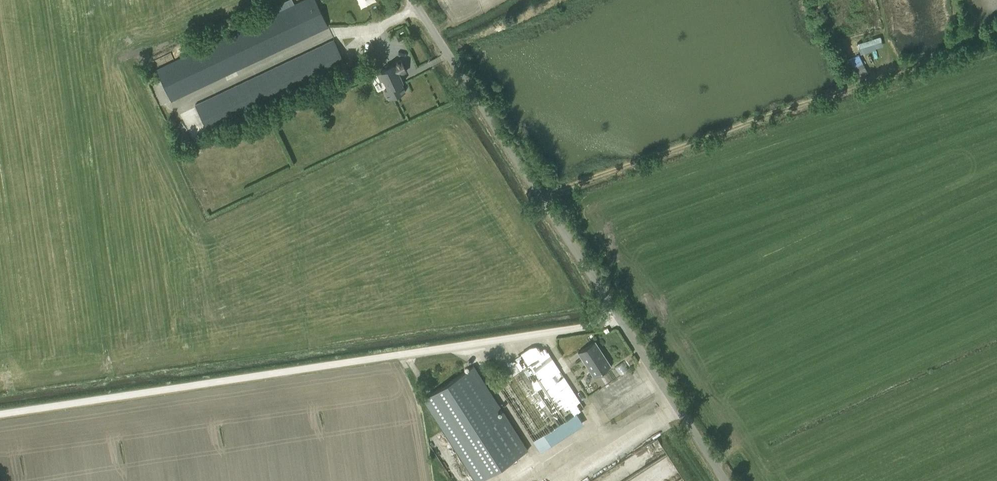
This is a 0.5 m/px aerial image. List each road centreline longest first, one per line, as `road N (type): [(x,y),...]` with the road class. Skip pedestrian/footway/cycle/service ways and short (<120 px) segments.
road 1 (unclassified): [(0,414),(617,316)]
road 2 (unclassified): [(414,0),(617,316)]
road 3 (unclassified): [(617,316),(724,480)]

